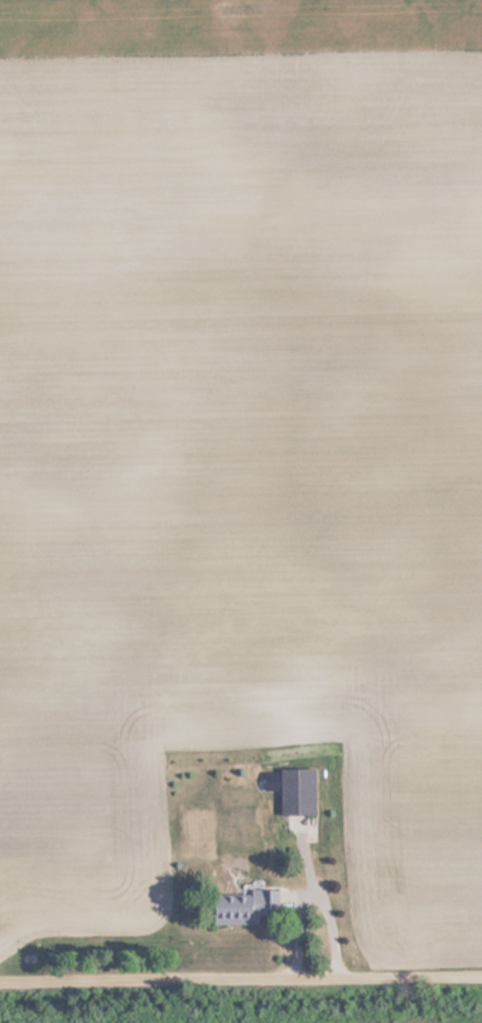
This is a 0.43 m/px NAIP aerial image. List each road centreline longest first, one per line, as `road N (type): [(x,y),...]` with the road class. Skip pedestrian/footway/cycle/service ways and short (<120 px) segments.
road 1 (residential): [(0,985),(481,979)]

